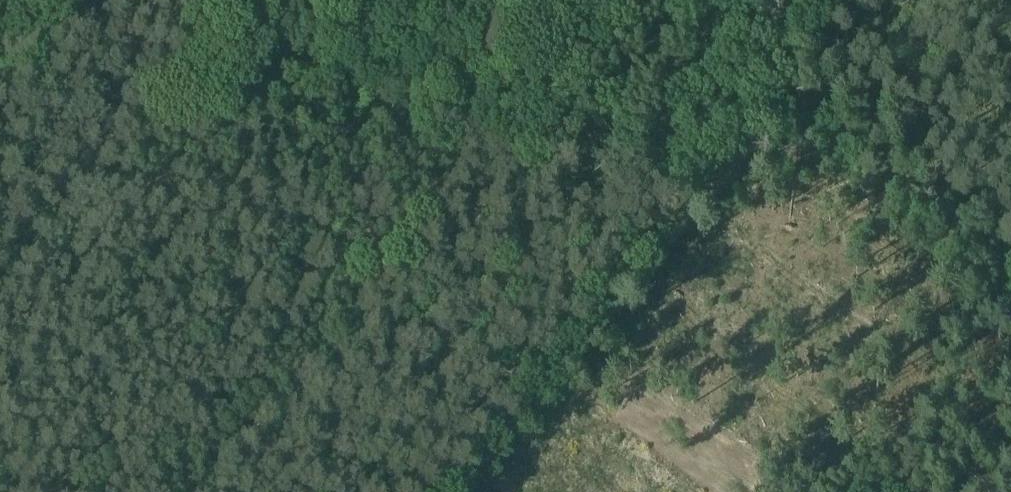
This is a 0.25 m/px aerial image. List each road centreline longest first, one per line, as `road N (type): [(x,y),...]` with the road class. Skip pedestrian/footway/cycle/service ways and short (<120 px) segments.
road 1 (track): [(453,491),(791,94)]

